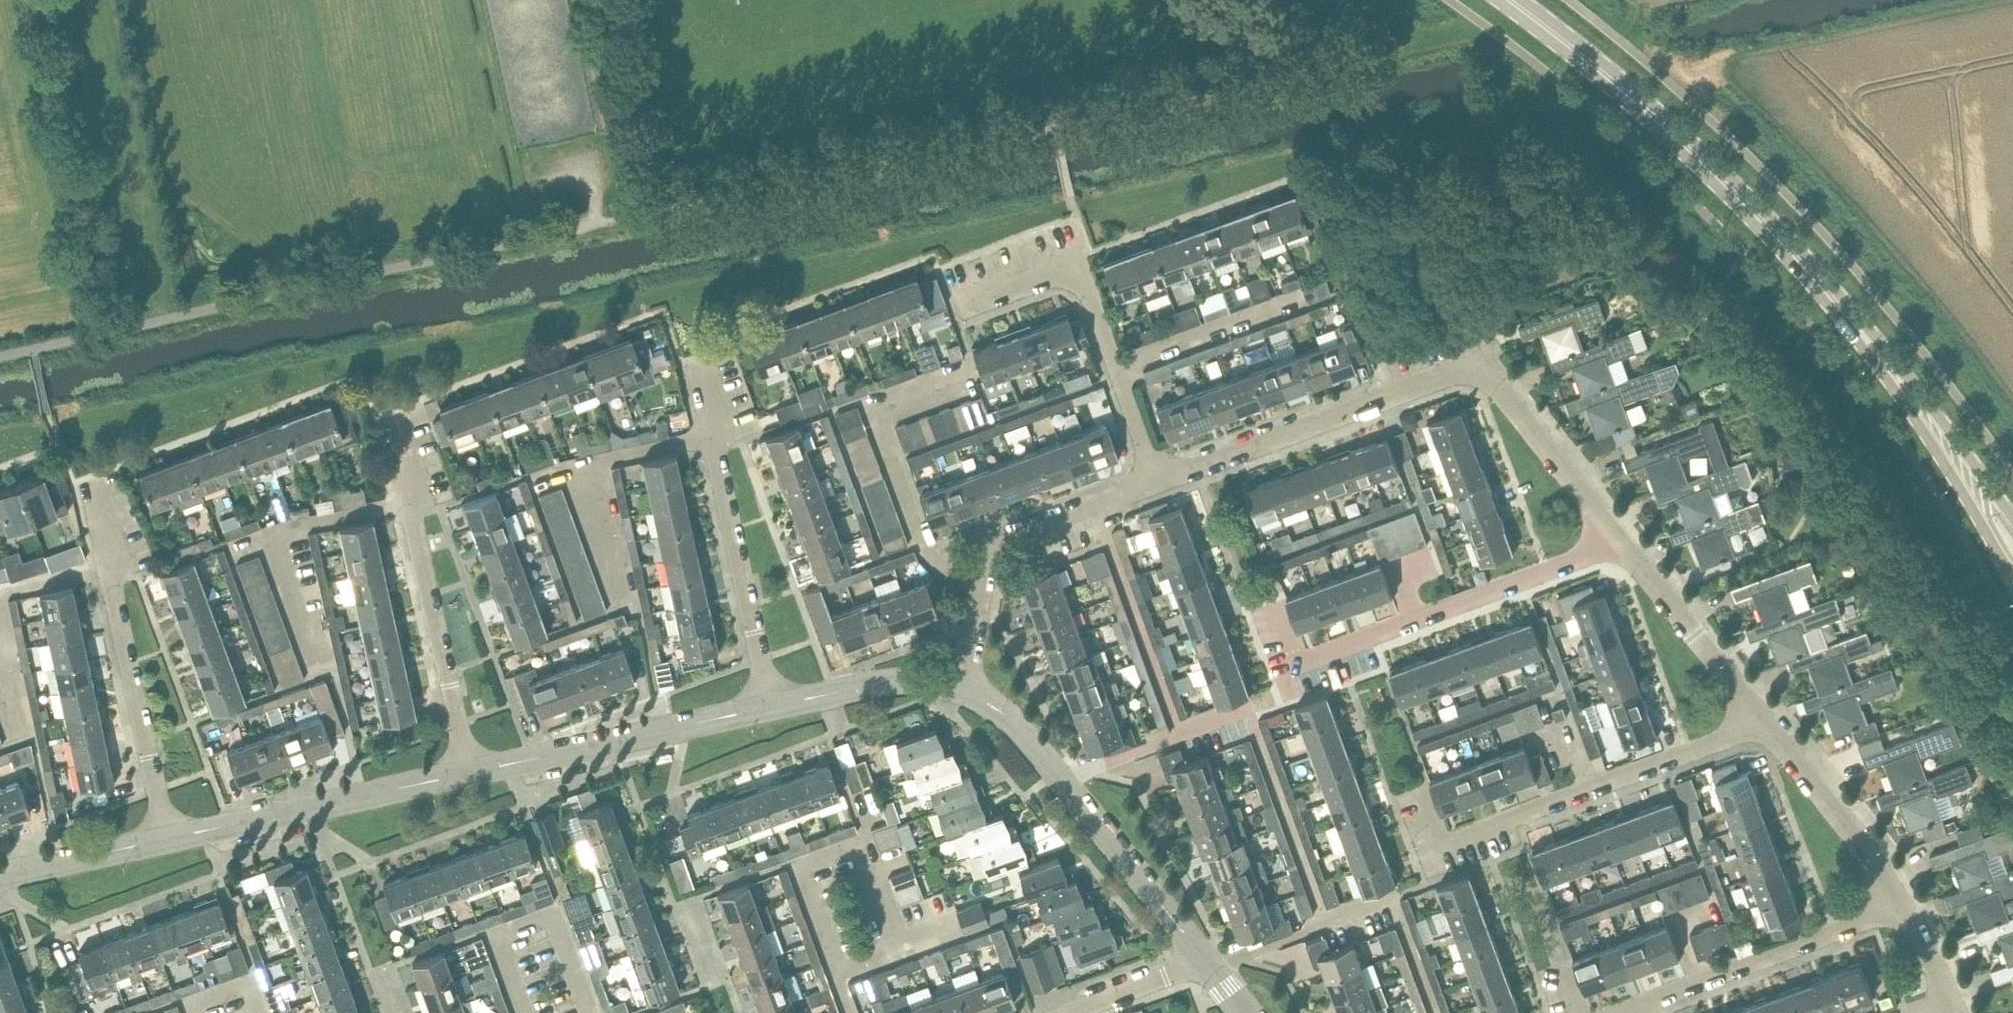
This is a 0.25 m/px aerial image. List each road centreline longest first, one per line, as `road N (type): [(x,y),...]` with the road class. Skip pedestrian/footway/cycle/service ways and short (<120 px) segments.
road 1 (track): [(584,166),(596,223),(0,356)]
road 2 (primary): [(1512,0),(1691,149),(1796,256),(1947,446)]
road 3 (residential): [(1617,534),(1501,384),(1458,374),(1156,480)]
road 4 (residential): [(1411,789),(1435,847),(1588,793),(1757,718)]
road 5 (unclassified): [(956,693),(1008,724),(1209,968)]
road 6 (residential): [(467,776),(389,412)]
road 7 (residential): [(168,839),(92,475)]
road 8 (residential): [(1156,480),(1076,261),(951,306)]
road 9 (residential): [(771,707),(697,355)]
road 10 (residential): [(1156,480),(995,548),(979,580),(956,693)]
road 11 (unclassified): [(467,776),(771,707)]
road 12 (unclassified): [(168,839),(467,776)]
road 13 (residential): [(1618,1012),(1902,904)]
road 14 (residential): [(1902,904),(1757,718)]
road 15 (residential): [(1757,718),(1617,534)]
road 16 (residential): [(1414,620),(1546,572),(1617,534)]
road 17 (residential): [(1268,603),(1291,664),(1414,620)]
road 18 (unclassified): [(771,707),(867,685),(956,693)]
road 19 (unclassified): [(0,875),(168,839)]
road 20 (residential): [(1072,1012),(1209,968)]
road 21 (primary): [(1947,446),(2012,567)]
road 22 (residential): [(1954,1012),(1902,904)]

